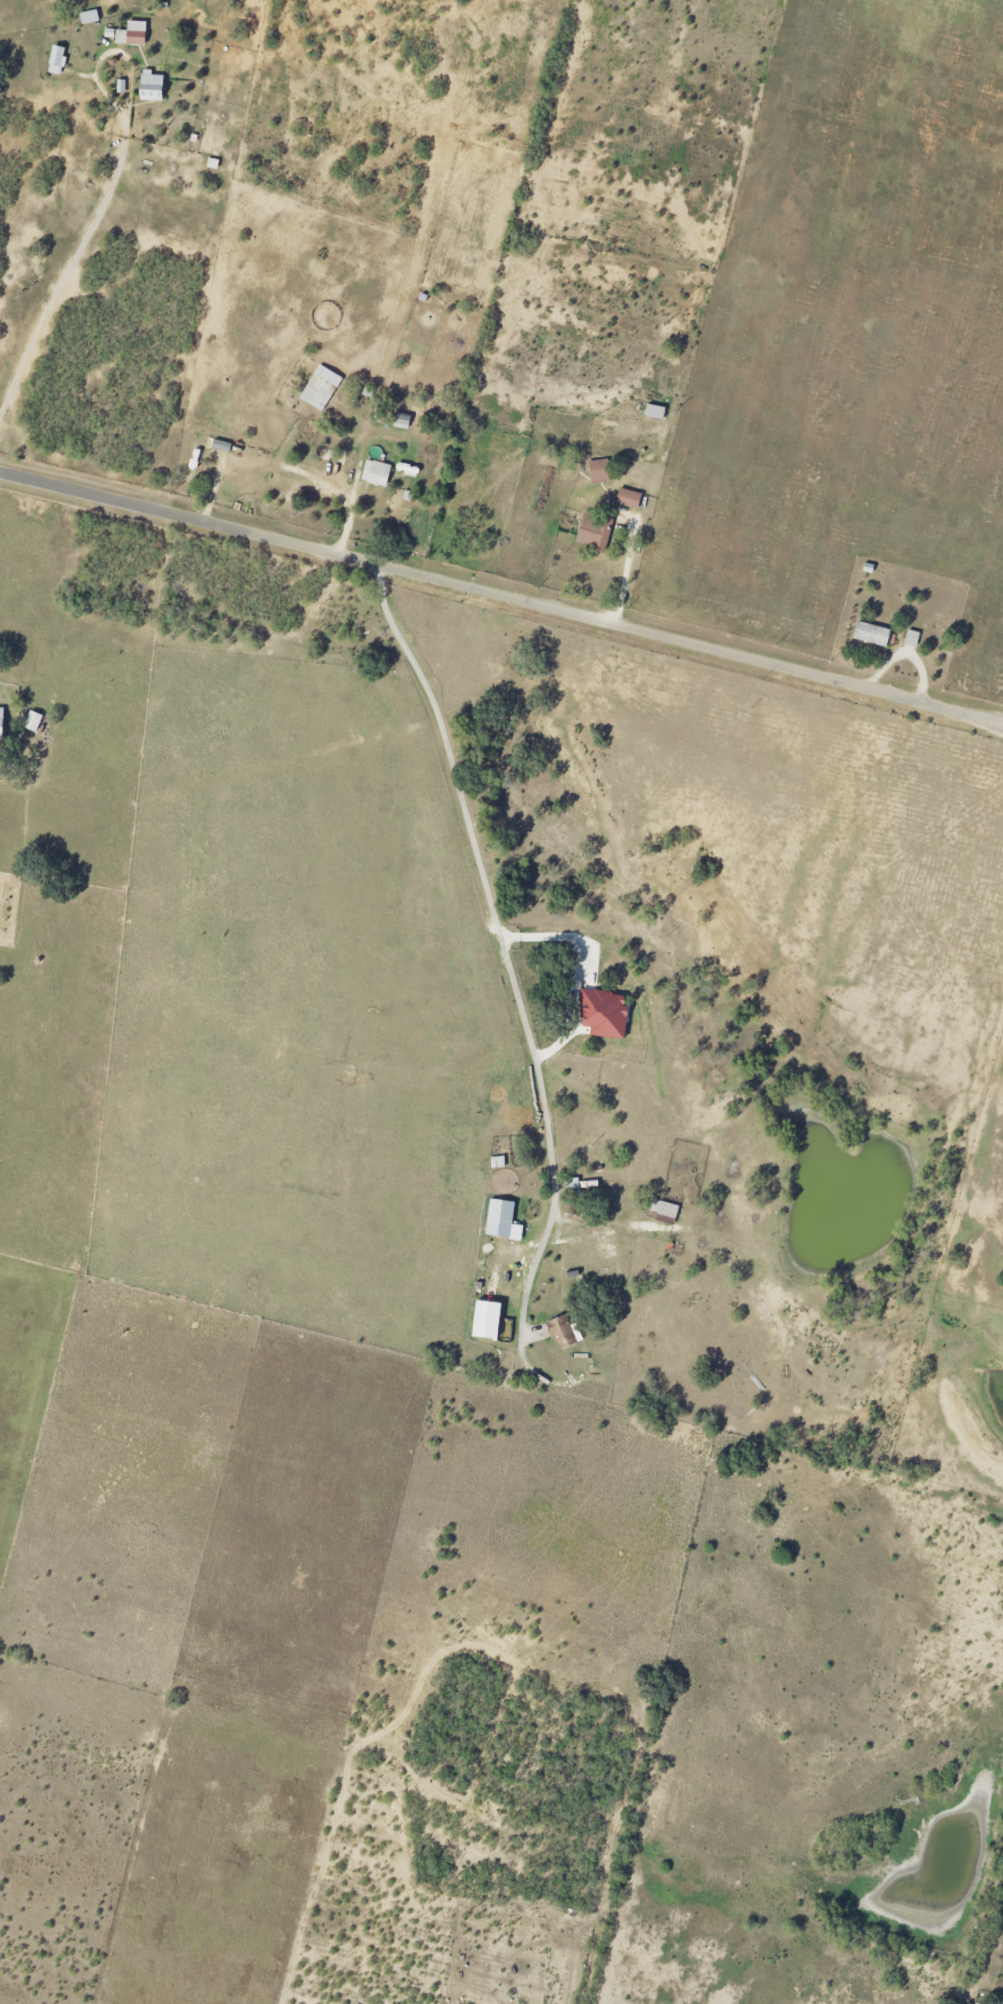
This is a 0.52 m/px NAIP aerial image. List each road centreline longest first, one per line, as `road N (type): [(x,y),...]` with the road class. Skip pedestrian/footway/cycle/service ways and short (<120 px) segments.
road 1 (residential): [(0,473),(1002,729)]

